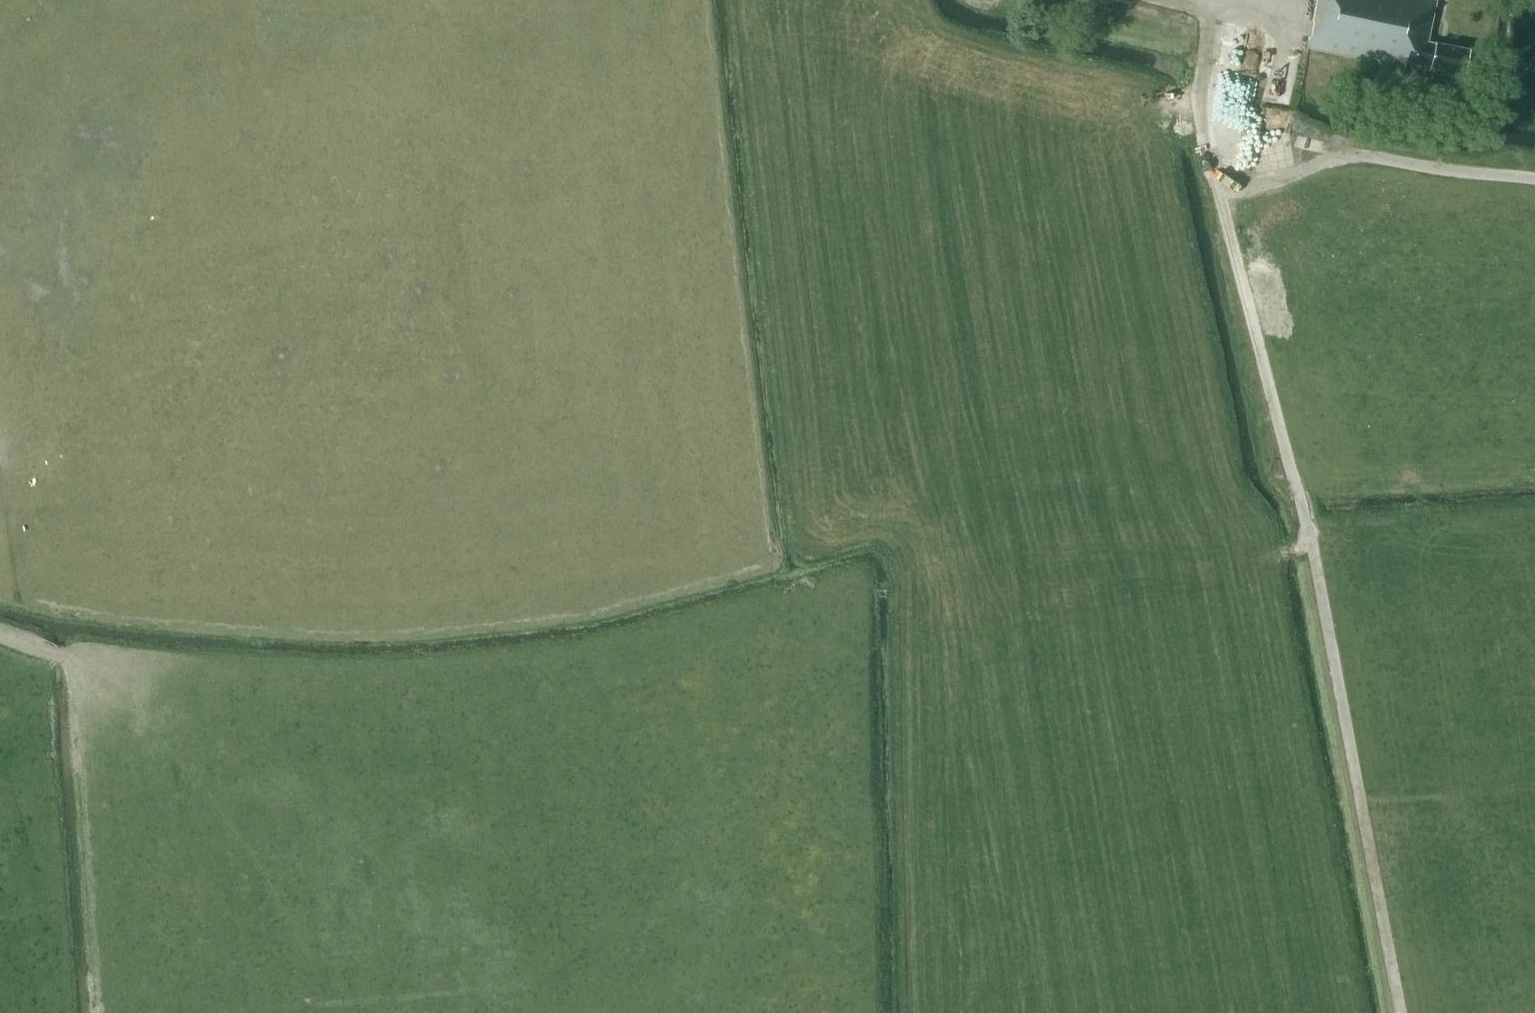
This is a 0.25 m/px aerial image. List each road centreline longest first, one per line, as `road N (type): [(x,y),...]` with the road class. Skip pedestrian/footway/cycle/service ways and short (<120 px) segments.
road 1 (track): [(1221,11),(1205,126),(1310,536),(1401,1012)]
road 2 (track): [(1219,195),(1269,185),(1348,152),(1534,179)]

